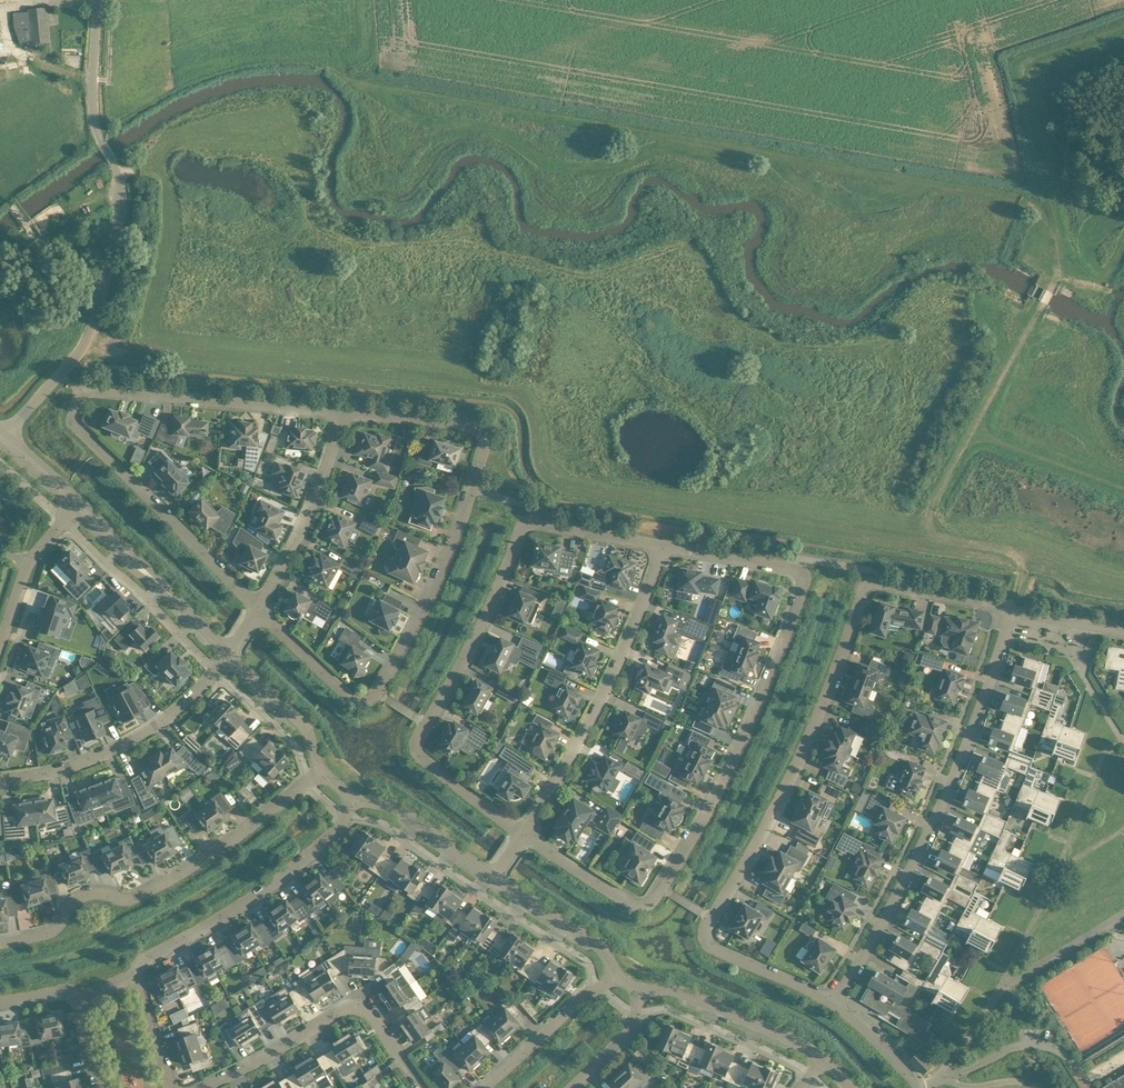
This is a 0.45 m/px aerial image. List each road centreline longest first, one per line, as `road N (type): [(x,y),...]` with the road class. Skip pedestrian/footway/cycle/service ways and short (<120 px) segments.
road 1 (residential): [(260,605),(359,697),(376,690),(444,561),(473,489),(485,430),(474,418),(344,408)]
road 2 (residential): [(830,997),(714,941),(708,921),(795,758),(864,587),(882,585)]
road 3 (residential): [(525,828),(441,771),(420,744),(423,724),(523,527),(536,523),(661,547)]
road 4 (unclassified): [(4,433),(85,345),(121,212),(118,176),(95,127),(98,0)]
road 5 (residential): [(830,997),(929,826),(1013,610)]
road 6 (residential): [(0,942),(56,929),(73,901),(92,892),(134,898),(225,845),(321,769)]
road 7 (residential): [(644,906),(756,701),(800,584),(794,566)]
road 8 (residential): [(525,828),(577,746),(661,547)]
road 9 (residential): [(260,605),(79,417),(88,385)]
road 10 (residential): [(425,1087),(376,1011),(357,1002),(198,1087)]
road 11 (residential): [(135,975),(136,965),(291,870),(342,826),(356,797)]
road 12 (residential): [(0,780),(62,770),(138,737),(226,654)]
road 13 (residential): [(344,408),(88,385)]
road 14 (residential): [(260,605),(318,493),(344,408)]
road 15 (tertiary): [(822,1059),(782,1032),(689,995),(642,989)]
road 16 (residential): [(483,1087),(580,997),(618,974)]
road 17 (tertiary): [(618,974),(596,942),(492,876)]
road 18 (tertiary): [(492,876),(399,808),(356,797)]
road 19 (residential): [(0,643),(25,570),(74,509)]
road 20 (tertiary): [(321,769),(304,725),(226,654)]
road 21 (residential): [(644,906),(525,828)]
road 22 (residential): [(661,547),(794,566)]
road 23 (residential): [(1013,610),(882,585)]
road 24 (residential): [(916,1087),(869,1024),(830,997)]
road 25 (tertiary): [(74,509),(134,573),(166,589)]
road 26 (residential): [(573,1087),(629,1030),(642,989)]
road 27 (tertiary): [(166,589),(81,501)]

